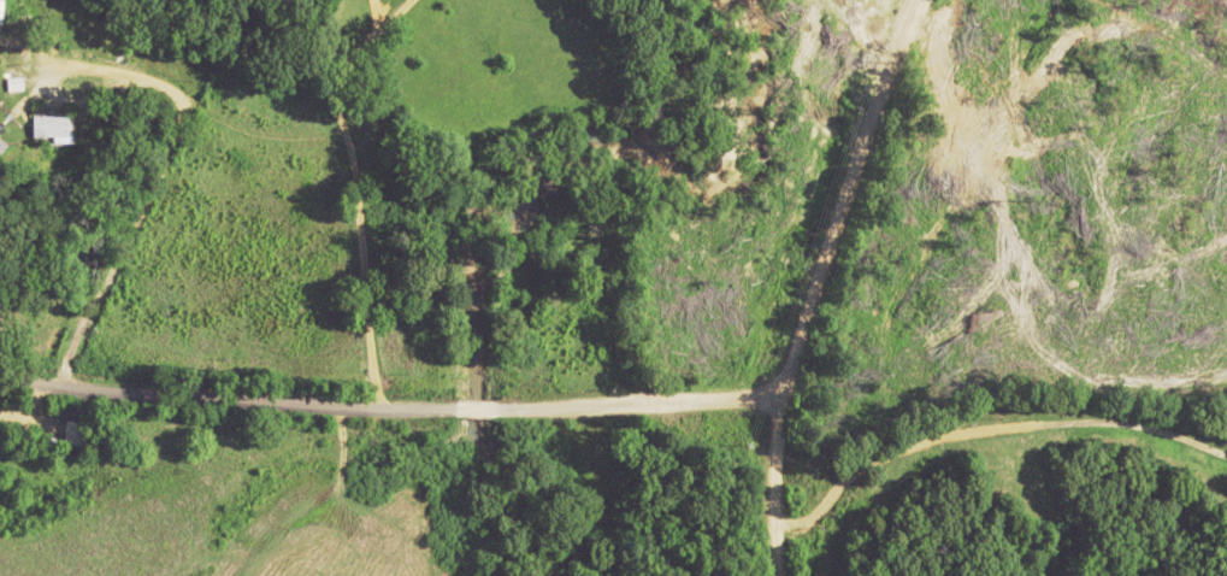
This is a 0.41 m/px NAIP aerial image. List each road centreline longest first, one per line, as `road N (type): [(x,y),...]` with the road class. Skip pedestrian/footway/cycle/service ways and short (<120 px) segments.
road 1 (residential): [(0,371),(78,392),(378,407),(620,402)]
road 2 (residential): [(378,407),(271,0)]
road 3 (residential): [(775,395),(919,0)]
road 4 (residential): [(782,575),(775,395)]
road 5 (residential): [(620,402),(775,395)]

